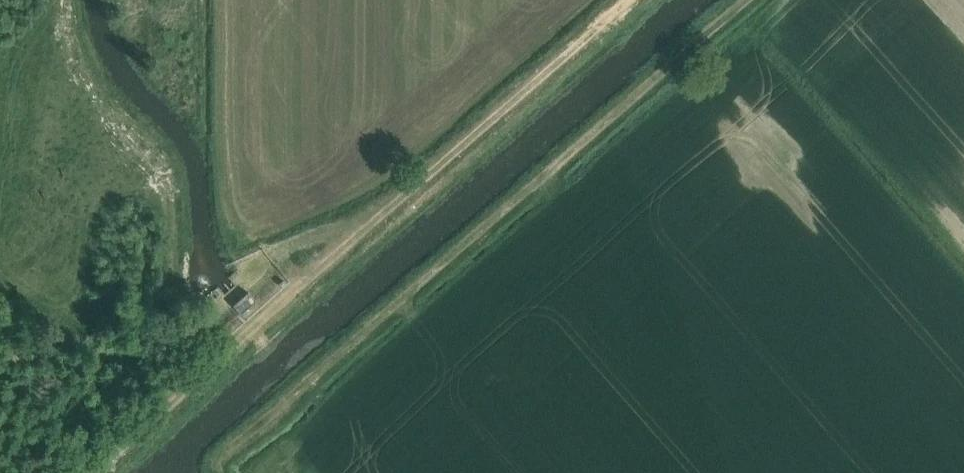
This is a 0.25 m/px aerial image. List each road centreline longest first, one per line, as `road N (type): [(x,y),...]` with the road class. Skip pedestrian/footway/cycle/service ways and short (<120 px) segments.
road 1 (track): [(96,472),(646,0)]
road 2 (track): [(423,336),(410,299),(752,0)]
road 3 (track): [(410,299),(261,425)]

